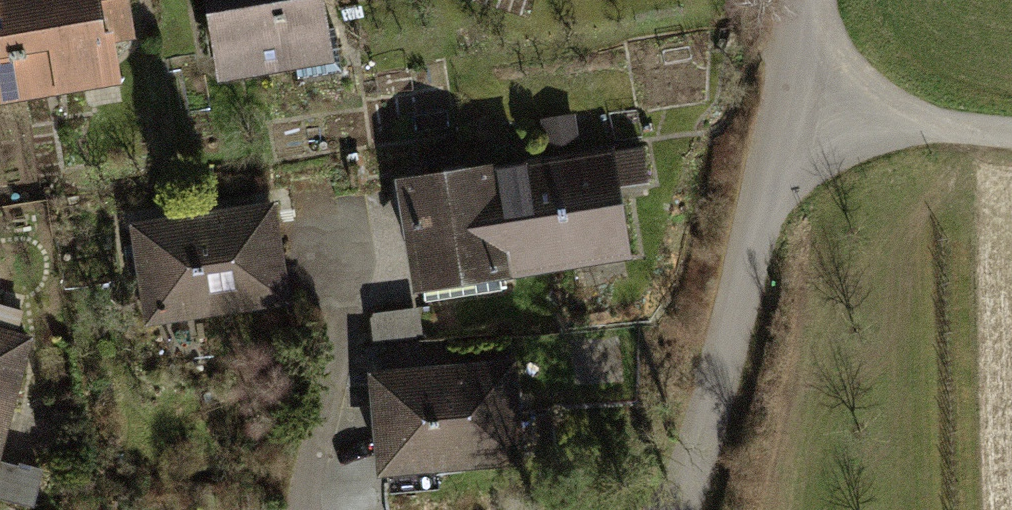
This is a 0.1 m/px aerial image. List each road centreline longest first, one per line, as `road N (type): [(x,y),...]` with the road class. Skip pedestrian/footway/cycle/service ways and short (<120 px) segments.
road 1 (unclassified): [(821,0),(813,95),(677,509)]
road 2 (track): [(813,95),(911,115),(1011,124)]

